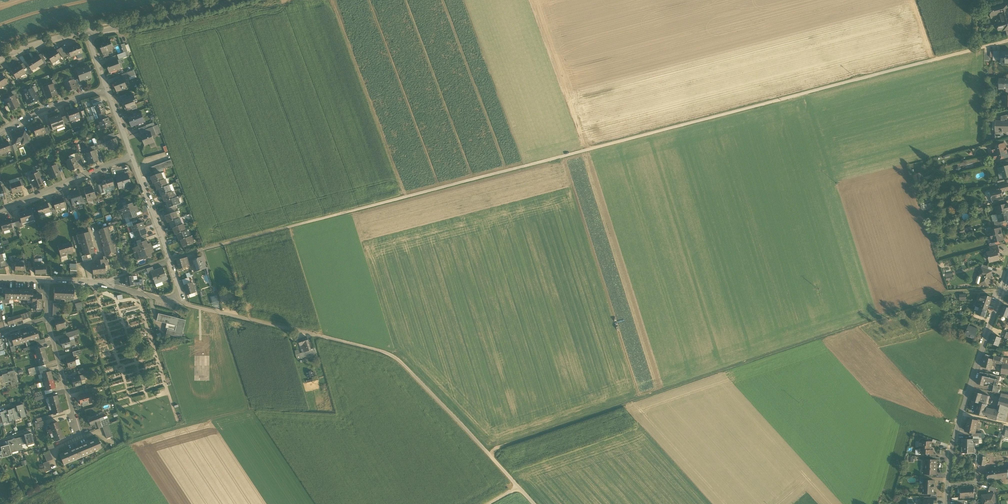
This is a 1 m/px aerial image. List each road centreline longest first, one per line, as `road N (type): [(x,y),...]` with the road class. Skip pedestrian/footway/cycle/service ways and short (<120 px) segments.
road 1 (track): [(170,258),(1007,41)]
road 2 (track): [(488,453),(948,293),(1001,291)]
road 3 (track): [(534,503),(402,362),(317,335)]
road 4 (residential): [(1001,291),(949,449),(946,503)]
road 5 (residential): [(132,156),(184,304)]
road 6 (residential): [(0,210),(132,156)]
road 7 (residential): [(184,304),(103,283),(48,281)]
road 8 (residential): [(317,335),(184,304)]
road 9 (residential): [(46,318),(79,438)]
road 10 (secondary): [(112,29),(233,0)]

